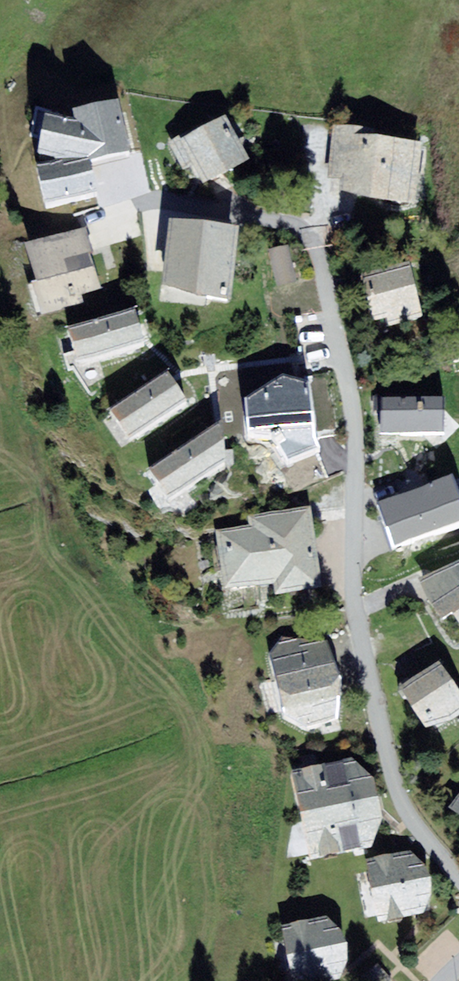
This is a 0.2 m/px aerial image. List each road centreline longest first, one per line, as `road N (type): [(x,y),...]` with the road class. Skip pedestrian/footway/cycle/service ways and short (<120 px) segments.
road 1 (residential): [(458,878),(401,801),(360,637),(356,430),(315,245),(277,220),(165,201)]

